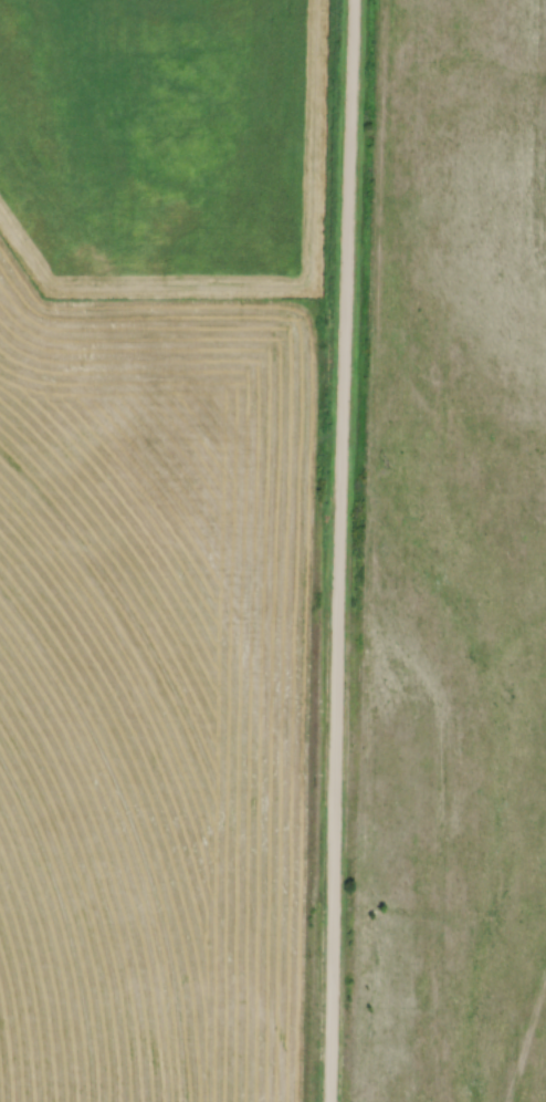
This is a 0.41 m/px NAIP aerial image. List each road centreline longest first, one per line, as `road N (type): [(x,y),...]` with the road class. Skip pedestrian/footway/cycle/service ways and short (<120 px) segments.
road 1 (residential): [(332,1101),(359,0)]

